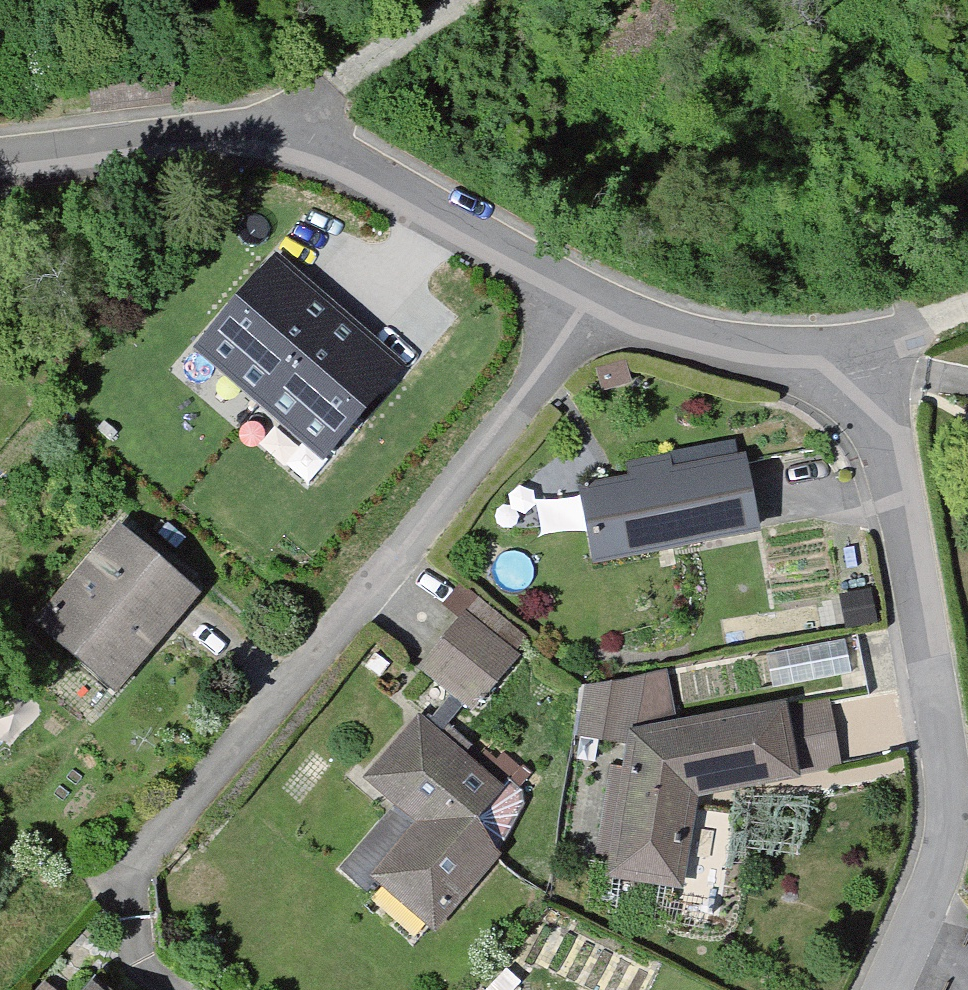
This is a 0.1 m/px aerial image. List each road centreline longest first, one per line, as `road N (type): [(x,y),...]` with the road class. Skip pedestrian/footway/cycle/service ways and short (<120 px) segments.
road 1 (residential): [(851,380),(806,362),(592,313),(376,179),(255,144),(0,170)]
road 2 (residential): [(891,989),(933,897),(952,796),(887,433),(851,380)]
road 3 (track): [(255,144),(472,0)]
road 4 (unclassified): [(967,329),(862,382),(851,380)]

